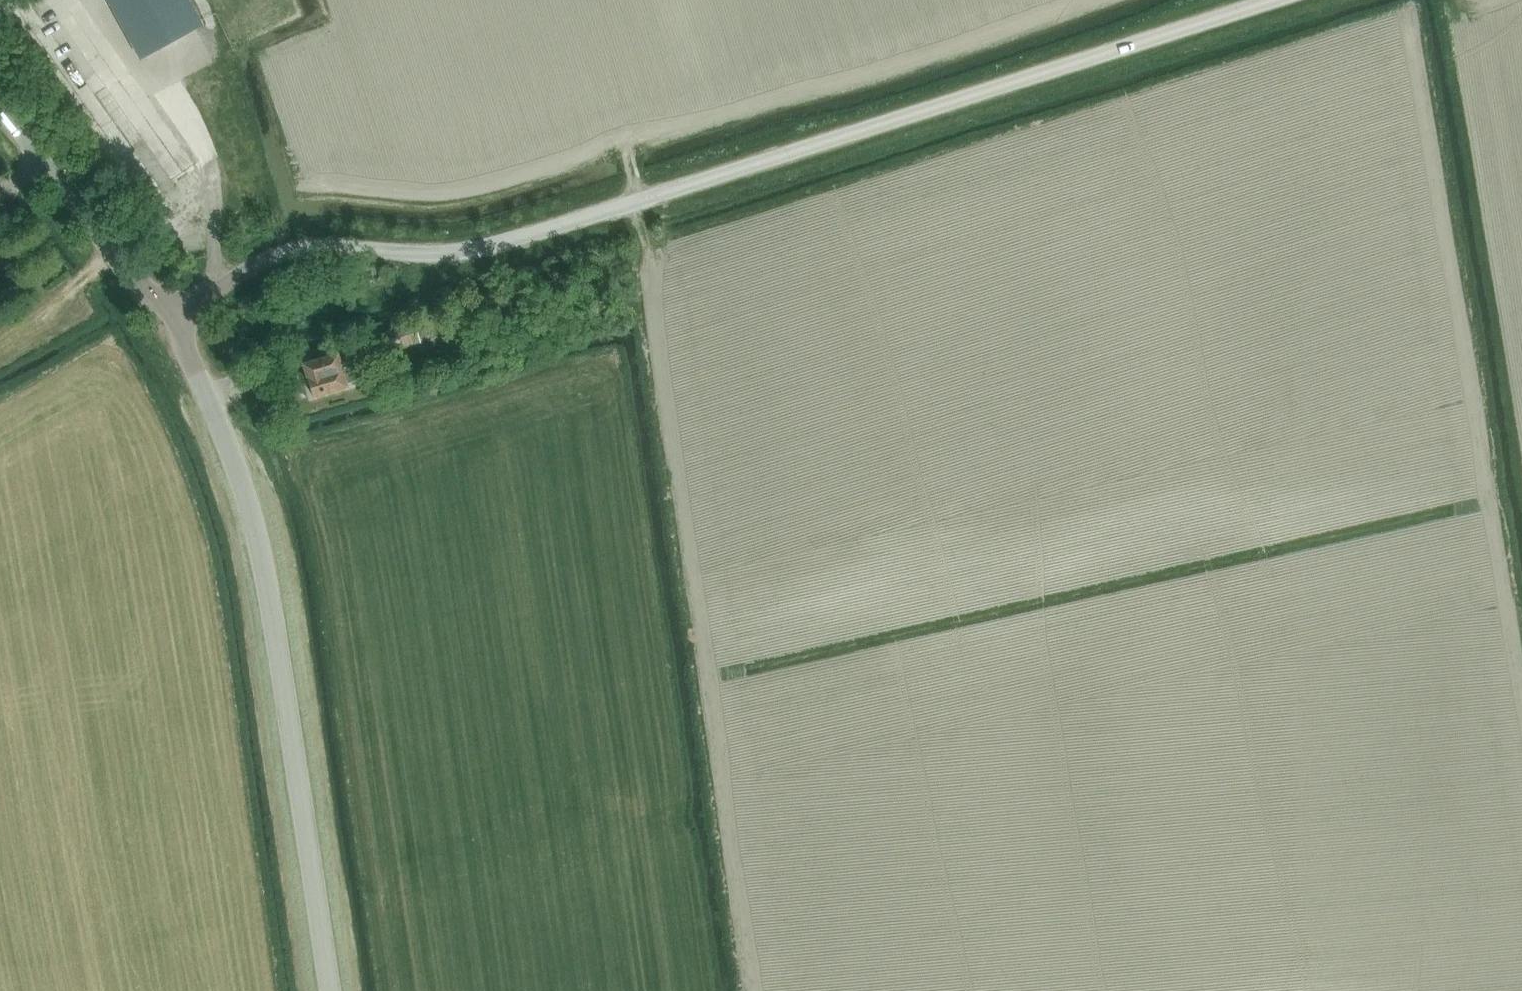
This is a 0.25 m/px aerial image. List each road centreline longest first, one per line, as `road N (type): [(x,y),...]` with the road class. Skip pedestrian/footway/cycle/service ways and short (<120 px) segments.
road 1 (unclassified): [(1280,0),(487,247),(296,250),(168,316)]
road 2 (tertiary): [(331,990),(265,565),(241,472),(168,316)]
road 3 (tertiary): [(168,316),(0,106)]
road 4 (track): [(114,252),(0,349)]

